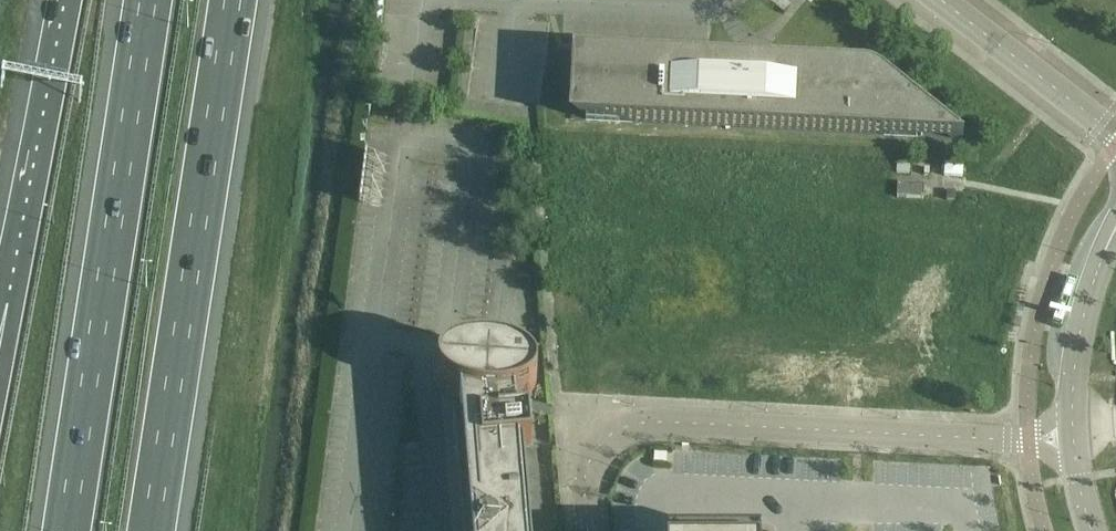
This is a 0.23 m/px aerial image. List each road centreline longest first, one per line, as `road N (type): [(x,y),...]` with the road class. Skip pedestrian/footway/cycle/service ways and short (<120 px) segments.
road 1 (residential): [(587,530),(590,457),(631,424),(1073,437)]
road 2 (motorway): [(148,0),(66,530)]
road 3 (motorway): [(152,530),(232,0)]
road 4 (motorway): [(74,0),(15,305)]
road 5 (tertiary): [(941,0),(1115,136)]
road 6 (tertiary): [(1115,229),(1080,334),(1073,437)]

